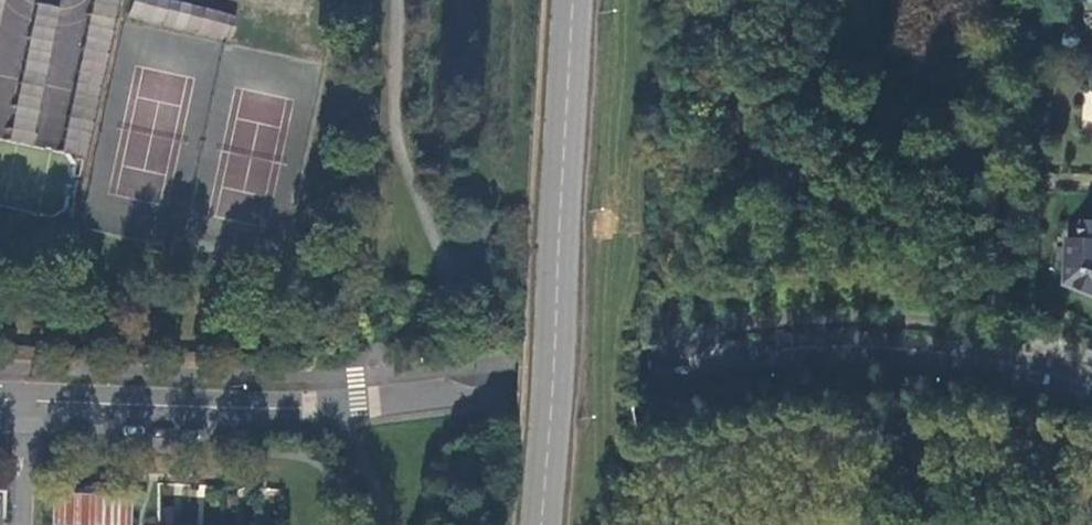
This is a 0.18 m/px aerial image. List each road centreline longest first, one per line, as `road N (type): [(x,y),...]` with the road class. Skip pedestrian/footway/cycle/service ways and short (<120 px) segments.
road 1 (tertiary): [(21,401),(210,409),(481,399),(758,362),(872,358),(1000,371),(1091,399)]
road 2 (primary): [(569,0),(541,524)]
road 3 (unclassified): [(20,524),(21,401)]

